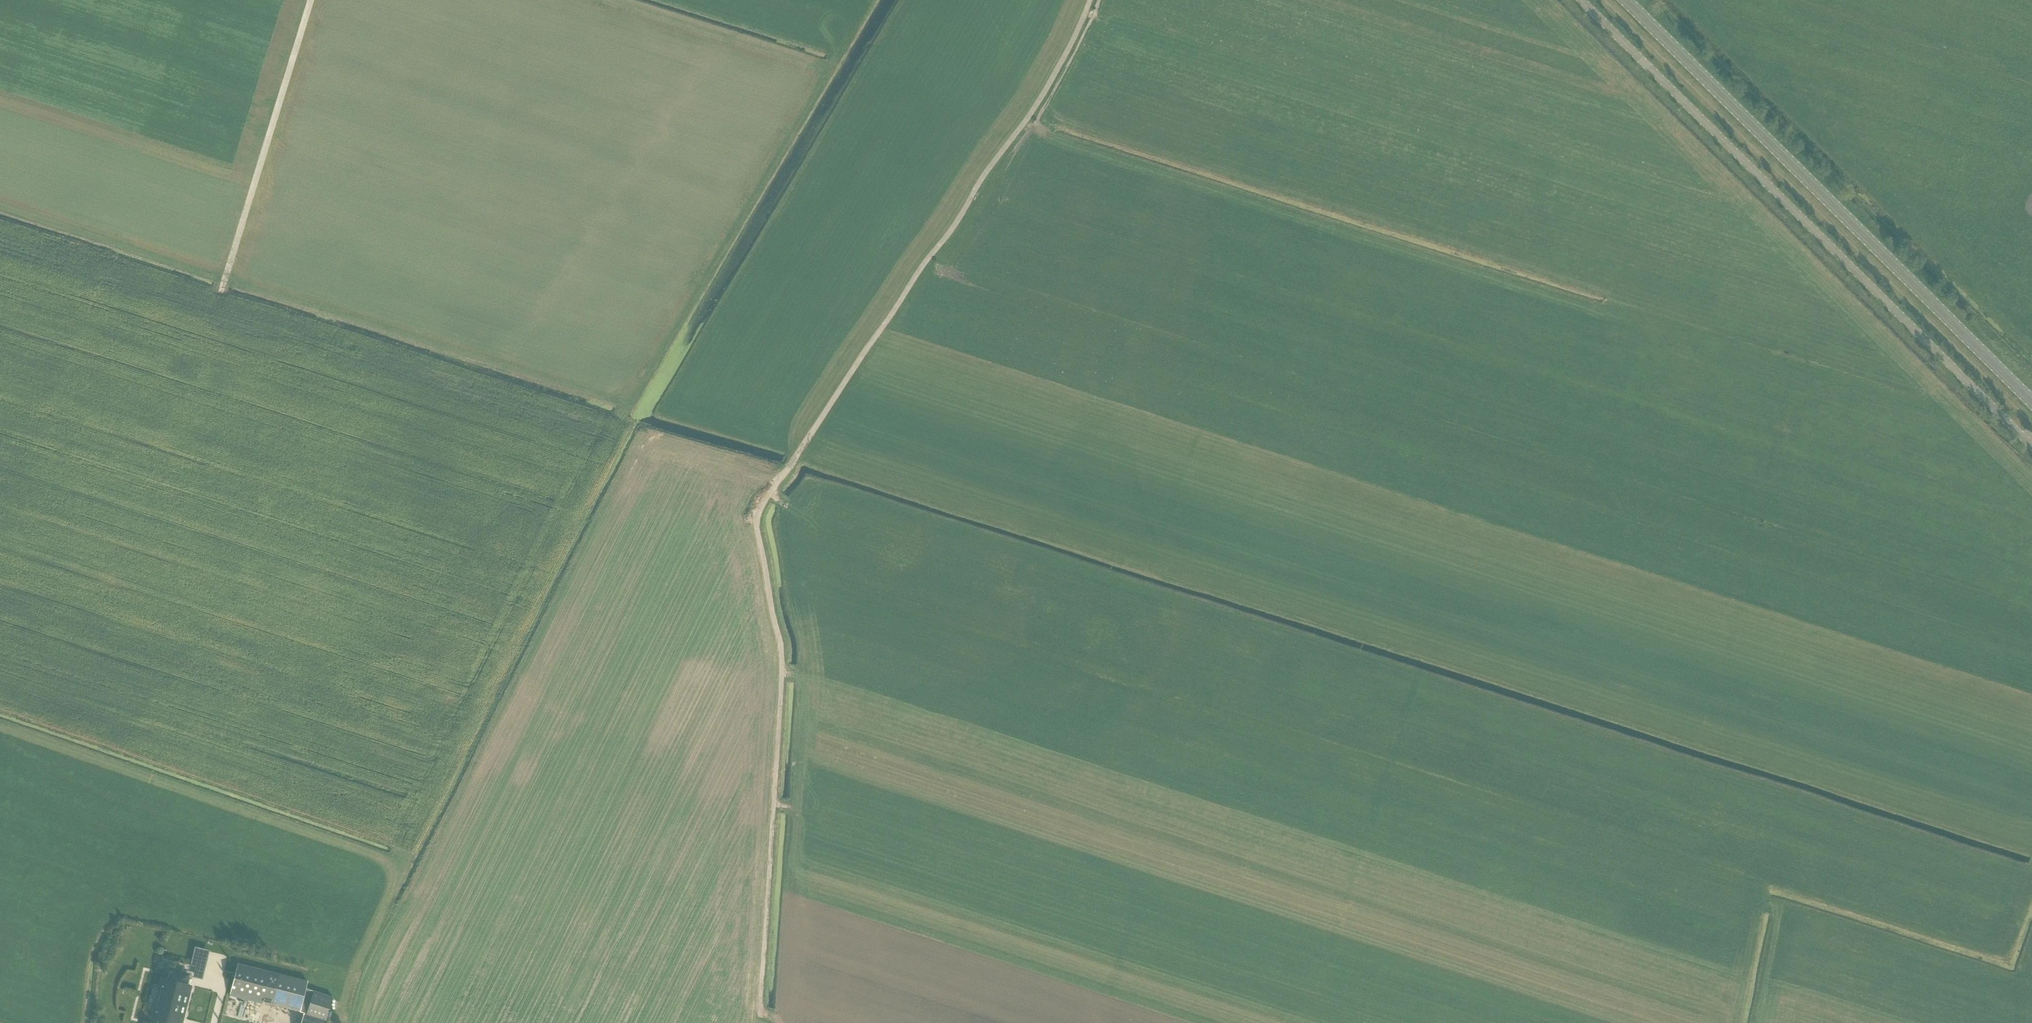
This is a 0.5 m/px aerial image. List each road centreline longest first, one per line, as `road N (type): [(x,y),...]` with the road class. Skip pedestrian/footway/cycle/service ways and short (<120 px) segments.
road 1 (unclassified): [(1582,0),(2031,445)]
road 2 (primary): [(2031,401),(1627,0)]

